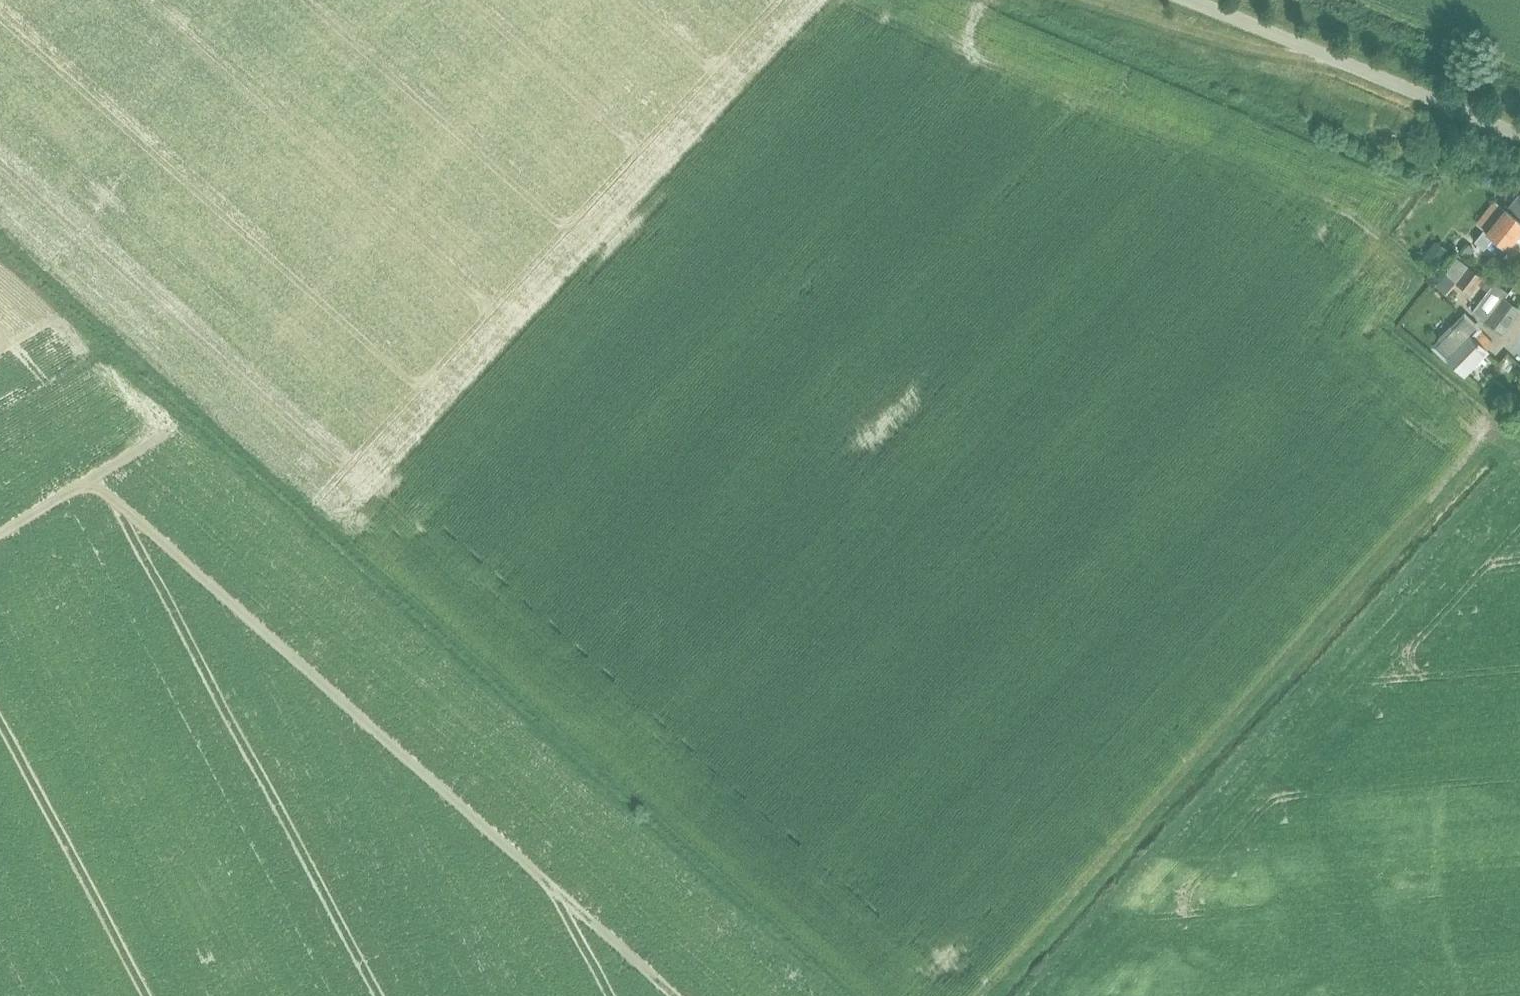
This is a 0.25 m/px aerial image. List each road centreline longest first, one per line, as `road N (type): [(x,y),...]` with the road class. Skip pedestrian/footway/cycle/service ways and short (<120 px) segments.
road 1 (tertiary): [(1519,134),(1190,0)]

